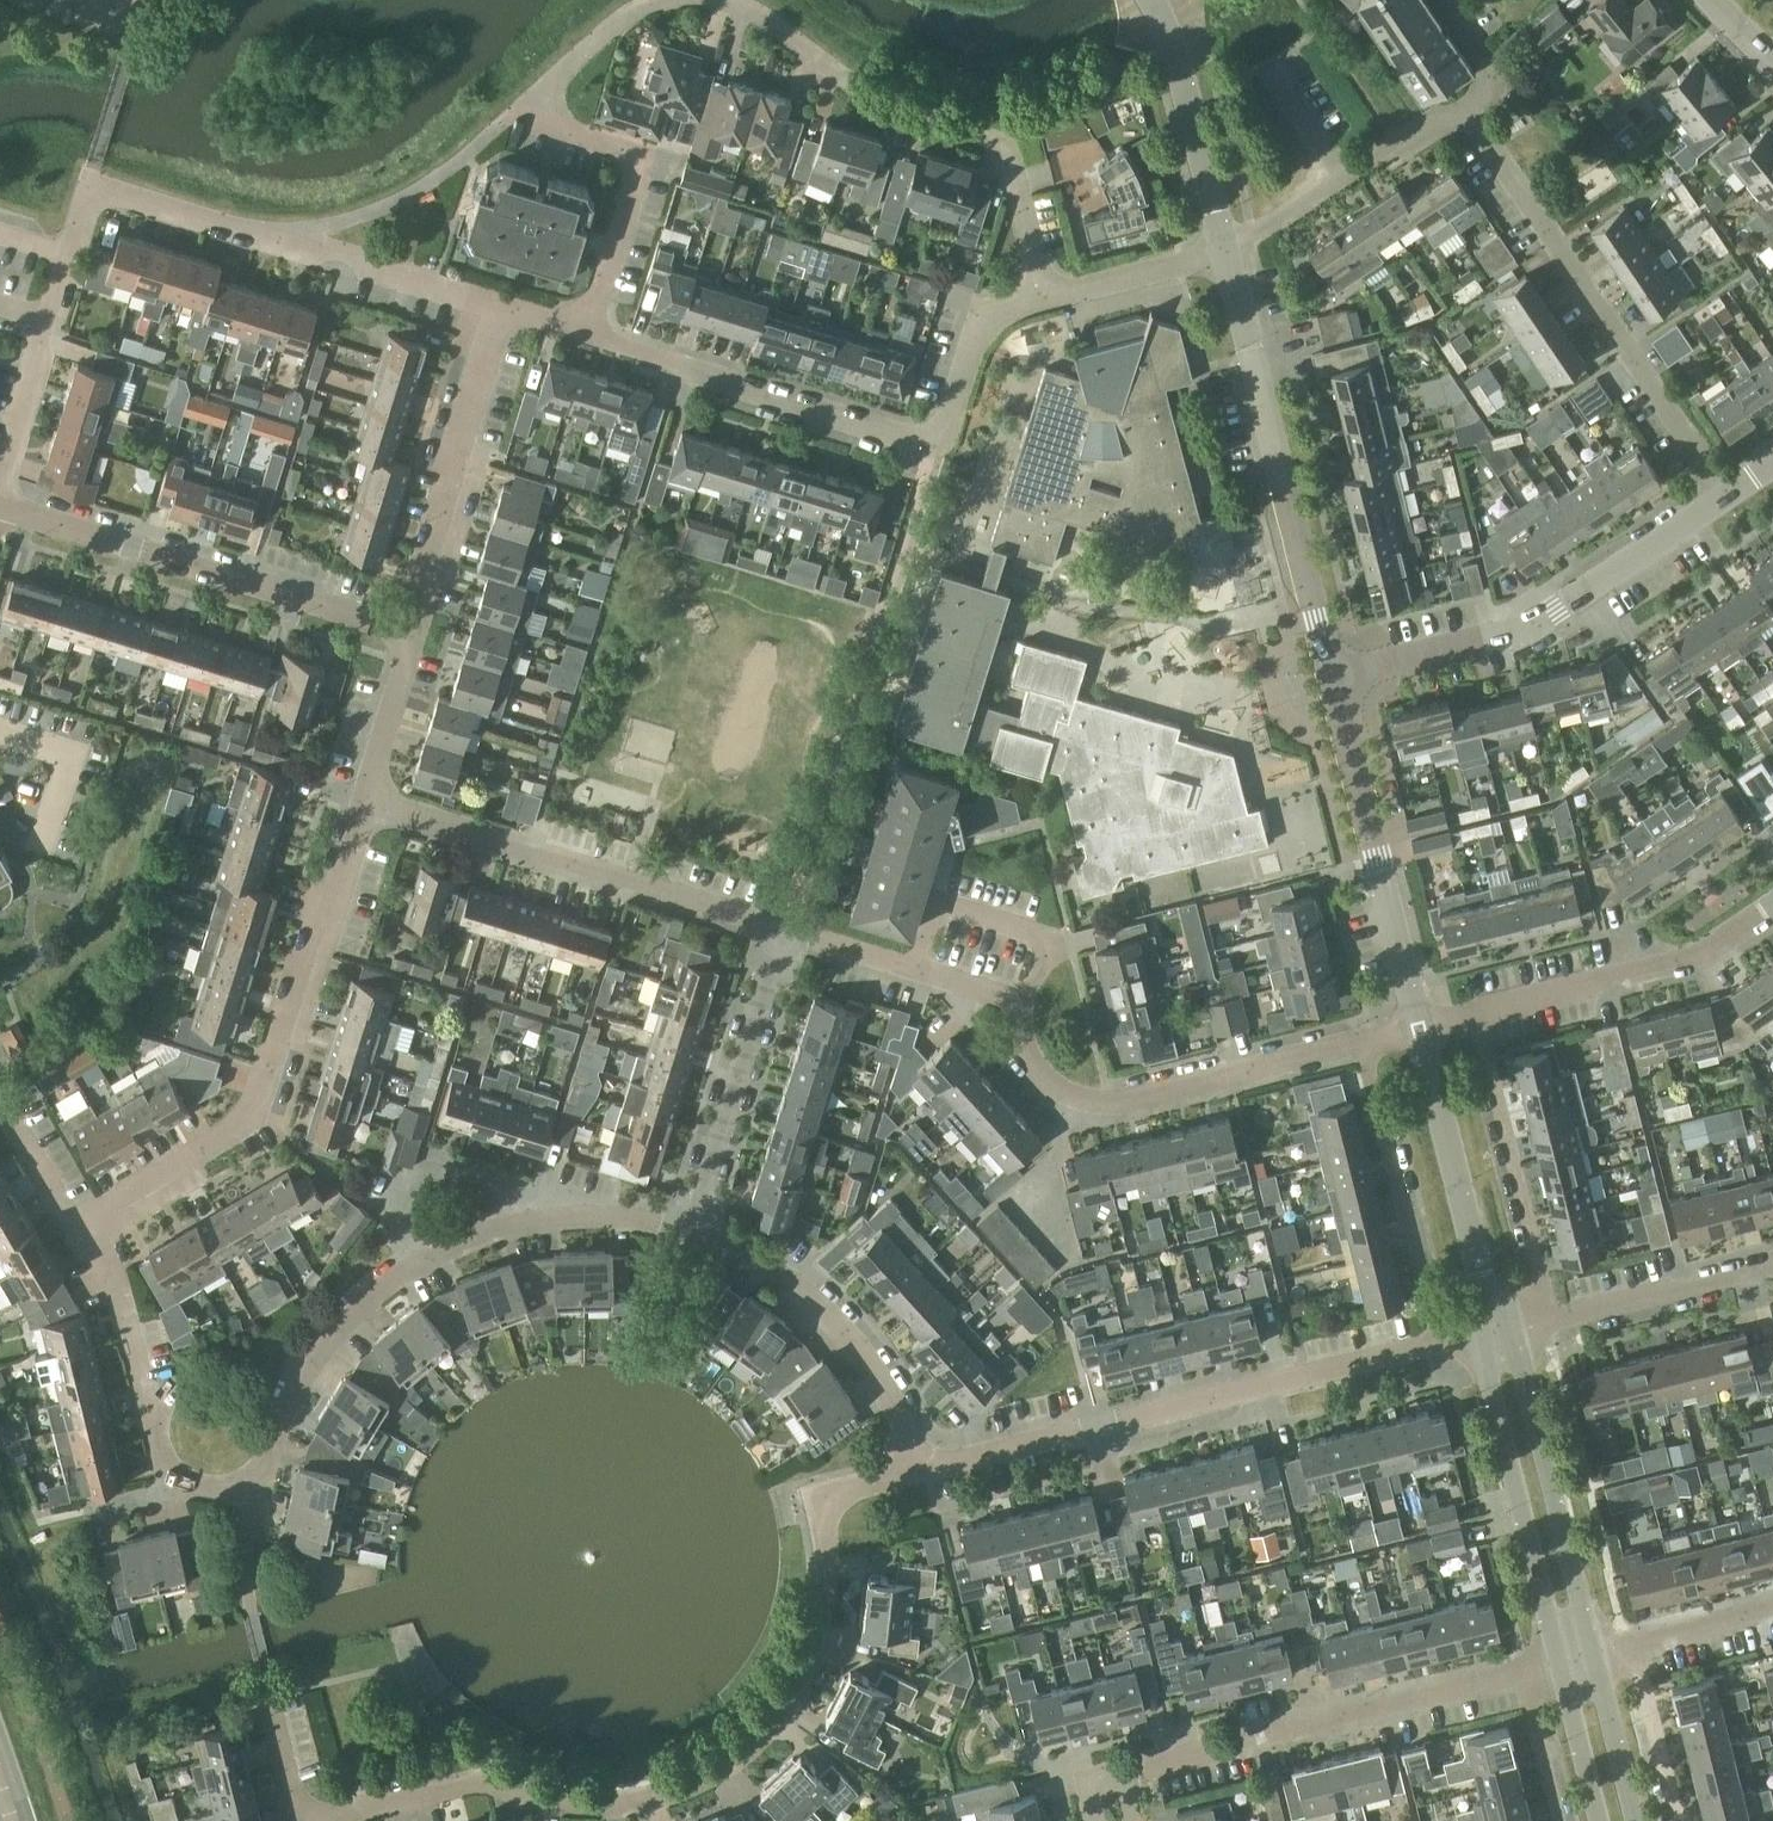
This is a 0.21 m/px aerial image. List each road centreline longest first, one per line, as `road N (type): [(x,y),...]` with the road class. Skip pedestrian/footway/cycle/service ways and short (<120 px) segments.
road 1 (residential): [(310,1820),(485,1779),(541,1800),(597,1804),(635,1801),(718,1773),(785,1716),(828,1626),(828,1514),(843,1492),(921,1469)]
road 2 (residential): [(0,480),(90,183),(499,305)]
road 3 (residential): [(1362,1043),(1089,1101),(1047,1082),(1021,1041),(1017,1008),(1005,998),(782,932)]
road 4 (residential): [(588,330),(940,442),(978,336),(1005,309),(1045,296)]
road 5 (residential): [(692,1229),(594,1215),(526,1222),(409,1263),(366,1294),(291,1398),(260,1482)]
road 6 (residential): [(72,1225),(241,1123),(259,1095),(363,800)]
road 7 (residential): [(921,1469),(1433,1346)]
road 8 (residential): [(686,0),(766,17),(850,83),(999,146),(1014,168),(1045,296)]
road 9 (residential): [(1726,493),(1463,103)]
road 10 (residential): [(588,330),(641,163),(635,150),(548,117),(559,81),(577,61),(630,13),(668,0)]
road 11 (residential): [(1332,676),(1553,612),(1726,493)]
road 12 (residential): [(782,932),(363,800)]
road 13 (tertiary): [(1332,676),(1223,253)]
road 14 (residential): [(415,630),(0,503)]
road 15 (residential): [(1520,1673),(1124,1770)]
road 16 (tertiary): [(1418,1027),(1332,676)]
road 17 (residential): [(260,1482),(198,1486),(171,1467),(157,1445),(121,1297),(72,1225)]
road 18 (residential): [(921,1469),(890,1394),(837,1327),(742,1251),(692,1229)]
road 19 (tertiary): [(1494,1331),(1489,1385),(1559,1663)]
road 20 (tertiary): [(1593,1654),(1523,1375),(1494,1331)]
road 21 (residential): [(415,630),(499,305)]
road 22 (residential): [(1474,1014),(1705,954),(1772,907)]
road 23 (tertiary): [(1494,1331),(1418,1027)]
road 24 (residential): [(1552,1317),(1474,1014)]
road 25 (residential): [(1433,1346),(1362,1043)]
road 26 (residential): [(692,1229),(782,932)]
road 27 (tertiary): [(1223,253),(1169,33),(1153,0)]
road 28 (residential): [(1552,1317),(1772,1263)]
road 29 (residential): [(1045,296),(1223,253)]
road 30 (residential): [(1679,1820),(1635,1644)]
road 31 (residential): [(363,800),(415,630)]
road 32 (tertiary): [(1634,1820),(1593,1654)]
road 33 (residential): [(41,845),(70,755),(0,731)]
road 34 (tertiary): [(1559,1663),(1599,1820)]
road 35 (residential): [(1520,1673),(1557,1820)]
road 36 (residential): [(1340,177),(1463,103)]
road 37 (residential): [(1635,1644),(1772,1611)]
road 38 (residential): [(1223,253),(1340,177)]
road 39 (residential): [(72,1225),(5,1107)]
road 40 (residential): [(1340,177),(1271,68)]
road 41 (residential): [(303,1820),(276,1698)]
road 42 (residential): [(1463,103),(1489,58),(1448,0)]

